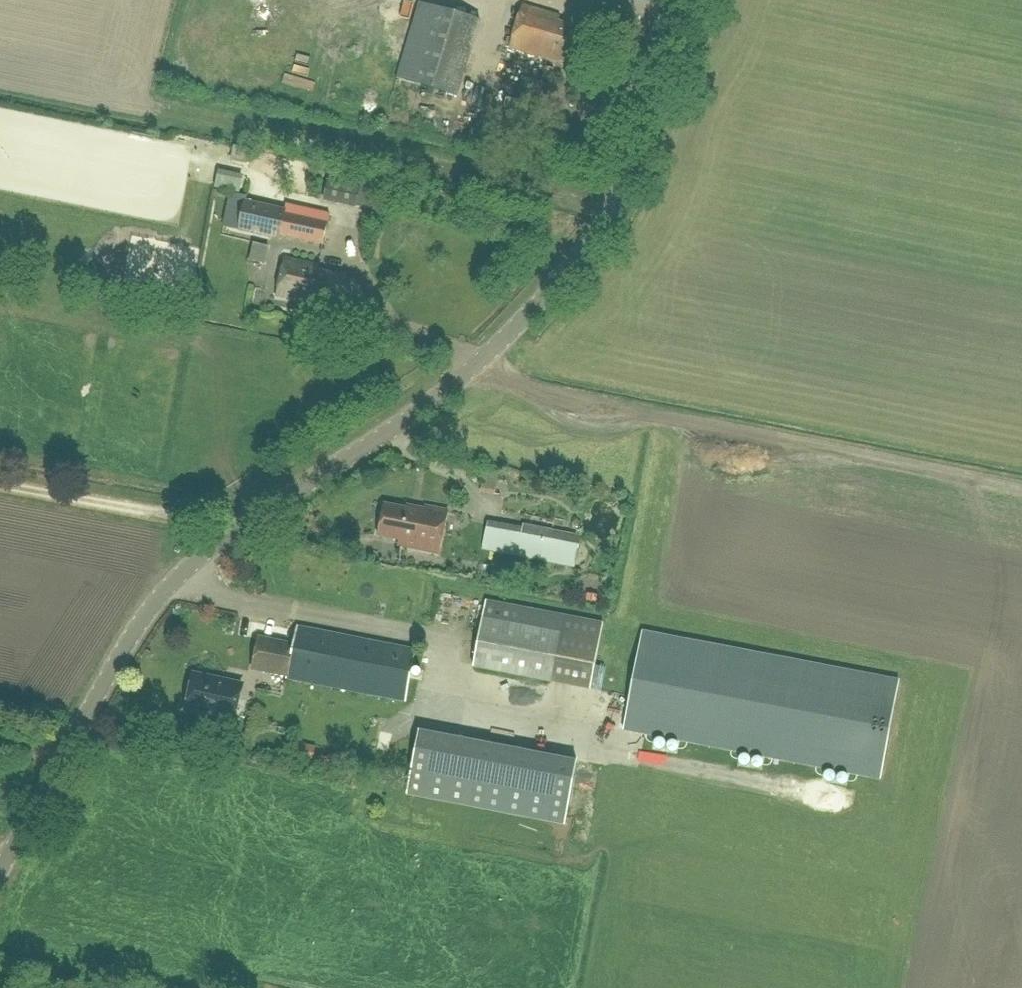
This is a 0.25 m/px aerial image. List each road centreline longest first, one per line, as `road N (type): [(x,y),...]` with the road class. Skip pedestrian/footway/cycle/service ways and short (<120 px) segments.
road 1 (tertiary): [(0,868),(114,662),(163,591),(206,552),(462,379),(571,271),(610,219),(632,165),(678,0)]

